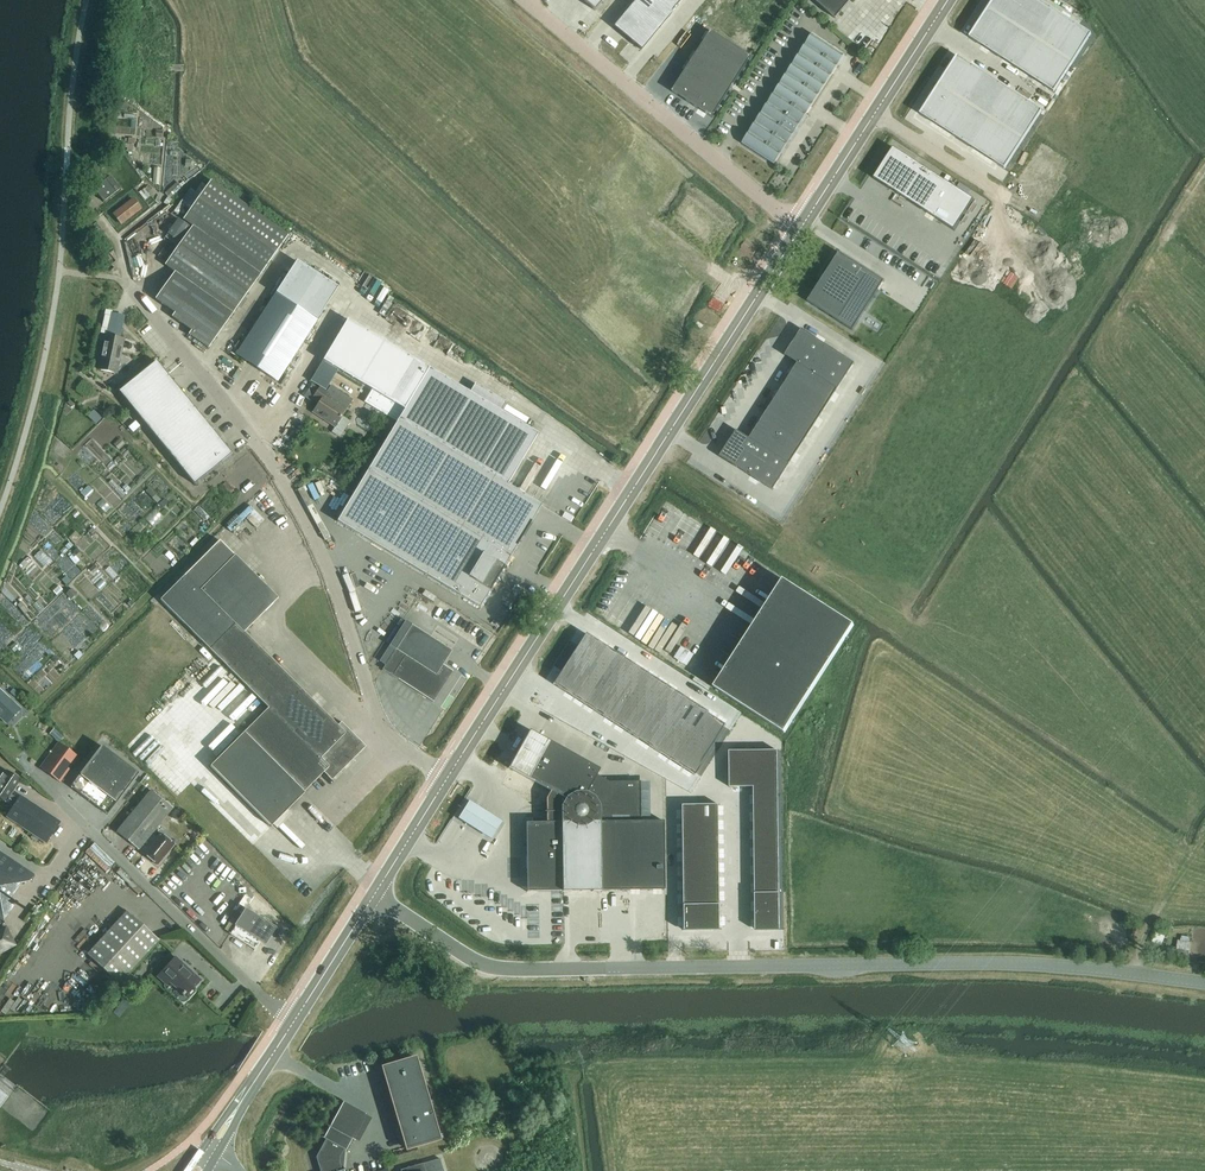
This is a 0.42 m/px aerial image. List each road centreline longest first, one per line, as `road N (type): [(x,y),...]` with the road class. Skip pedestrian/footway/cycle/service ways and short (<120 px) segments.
road 1 (tertiary): [(1204,982),(988,962),(503,969),(468,958),(375,894)]
road 2 (unclassified): [(448,778),(803,226)]
road 3 (unclassified): [(448,778),(383,724),(302,514),(247,430),(126,282)]
road 4 (unclassified): [(803,226),(526,0)]
road 5 (unclassified): [(57,799),(294,1019)]
road 6 (unclassified): [(803,226),(949,0)]
road 7 (tertiary): [(294,1019),(375,894)]
road 8 (unclassified): [(375,894),(448,778)]

